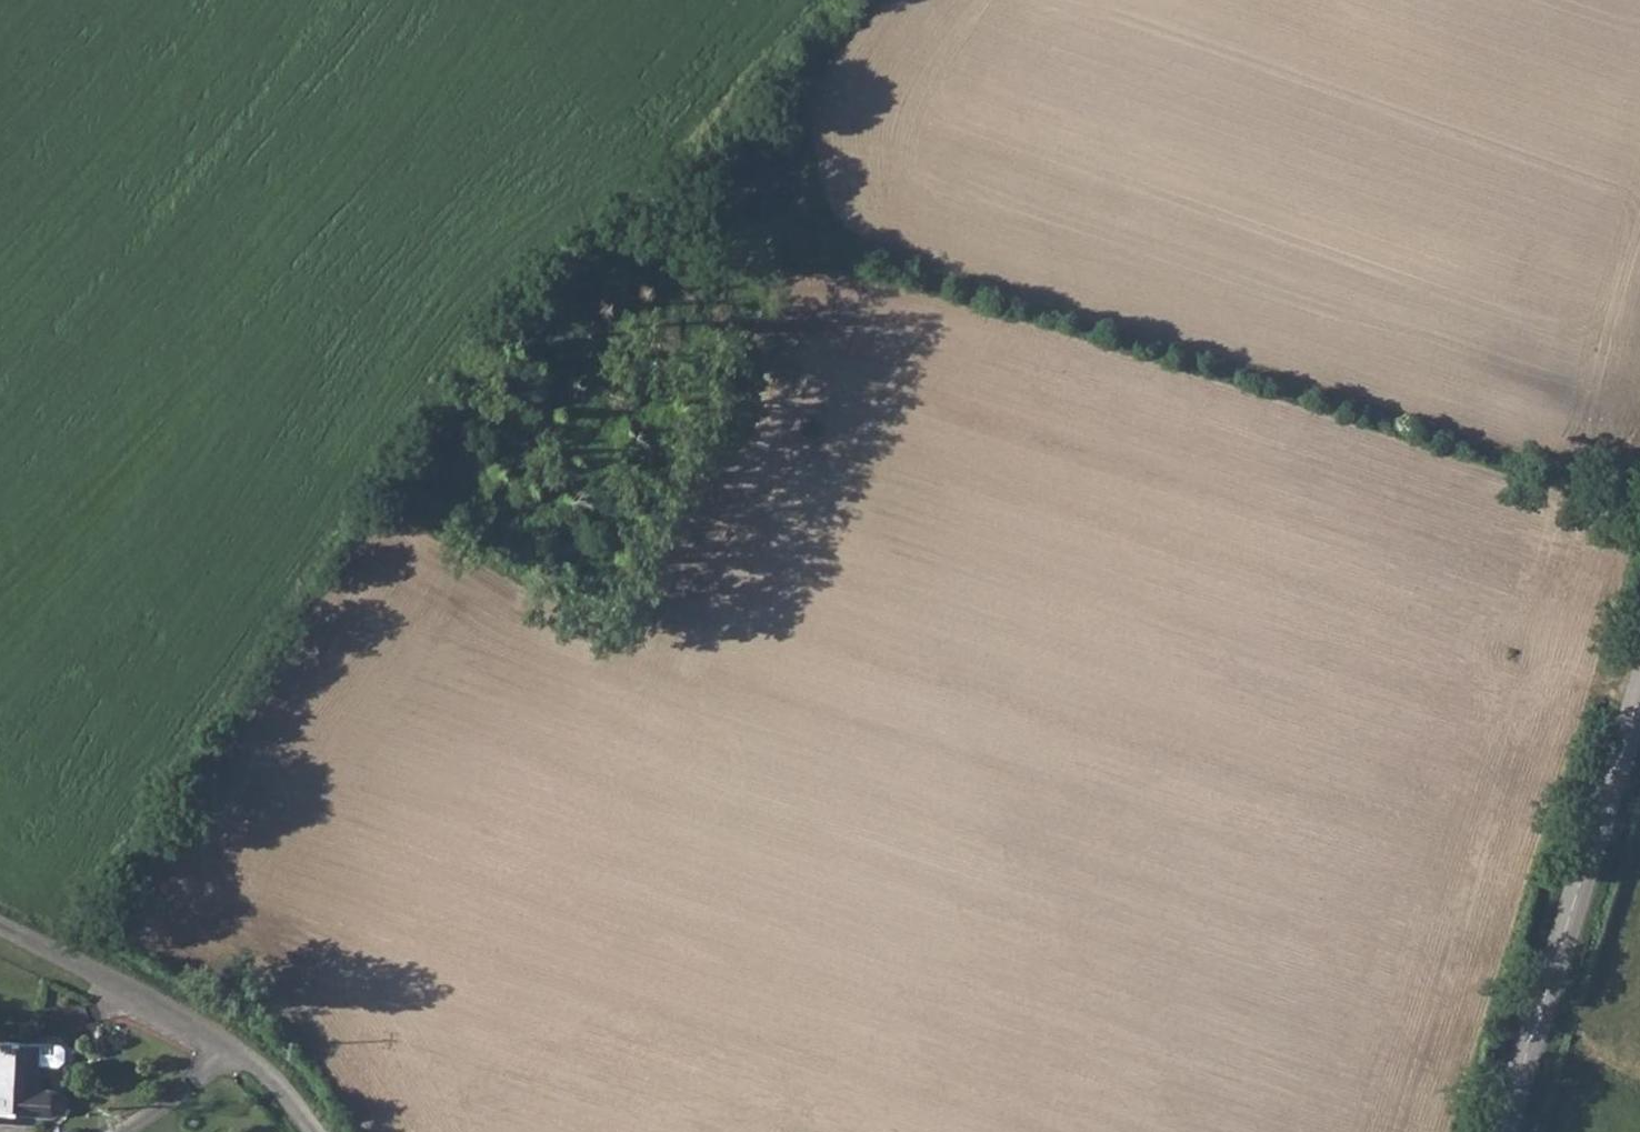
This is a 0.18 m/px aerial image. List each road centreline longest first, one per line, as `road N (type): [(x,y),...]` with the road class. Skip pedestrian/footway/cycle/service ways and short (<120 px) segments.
road 1 (tertiary): [(1639,688),(1505,1131)]
road 2 (unclassified): [(0,927),(244,1061),(310,1131)]

